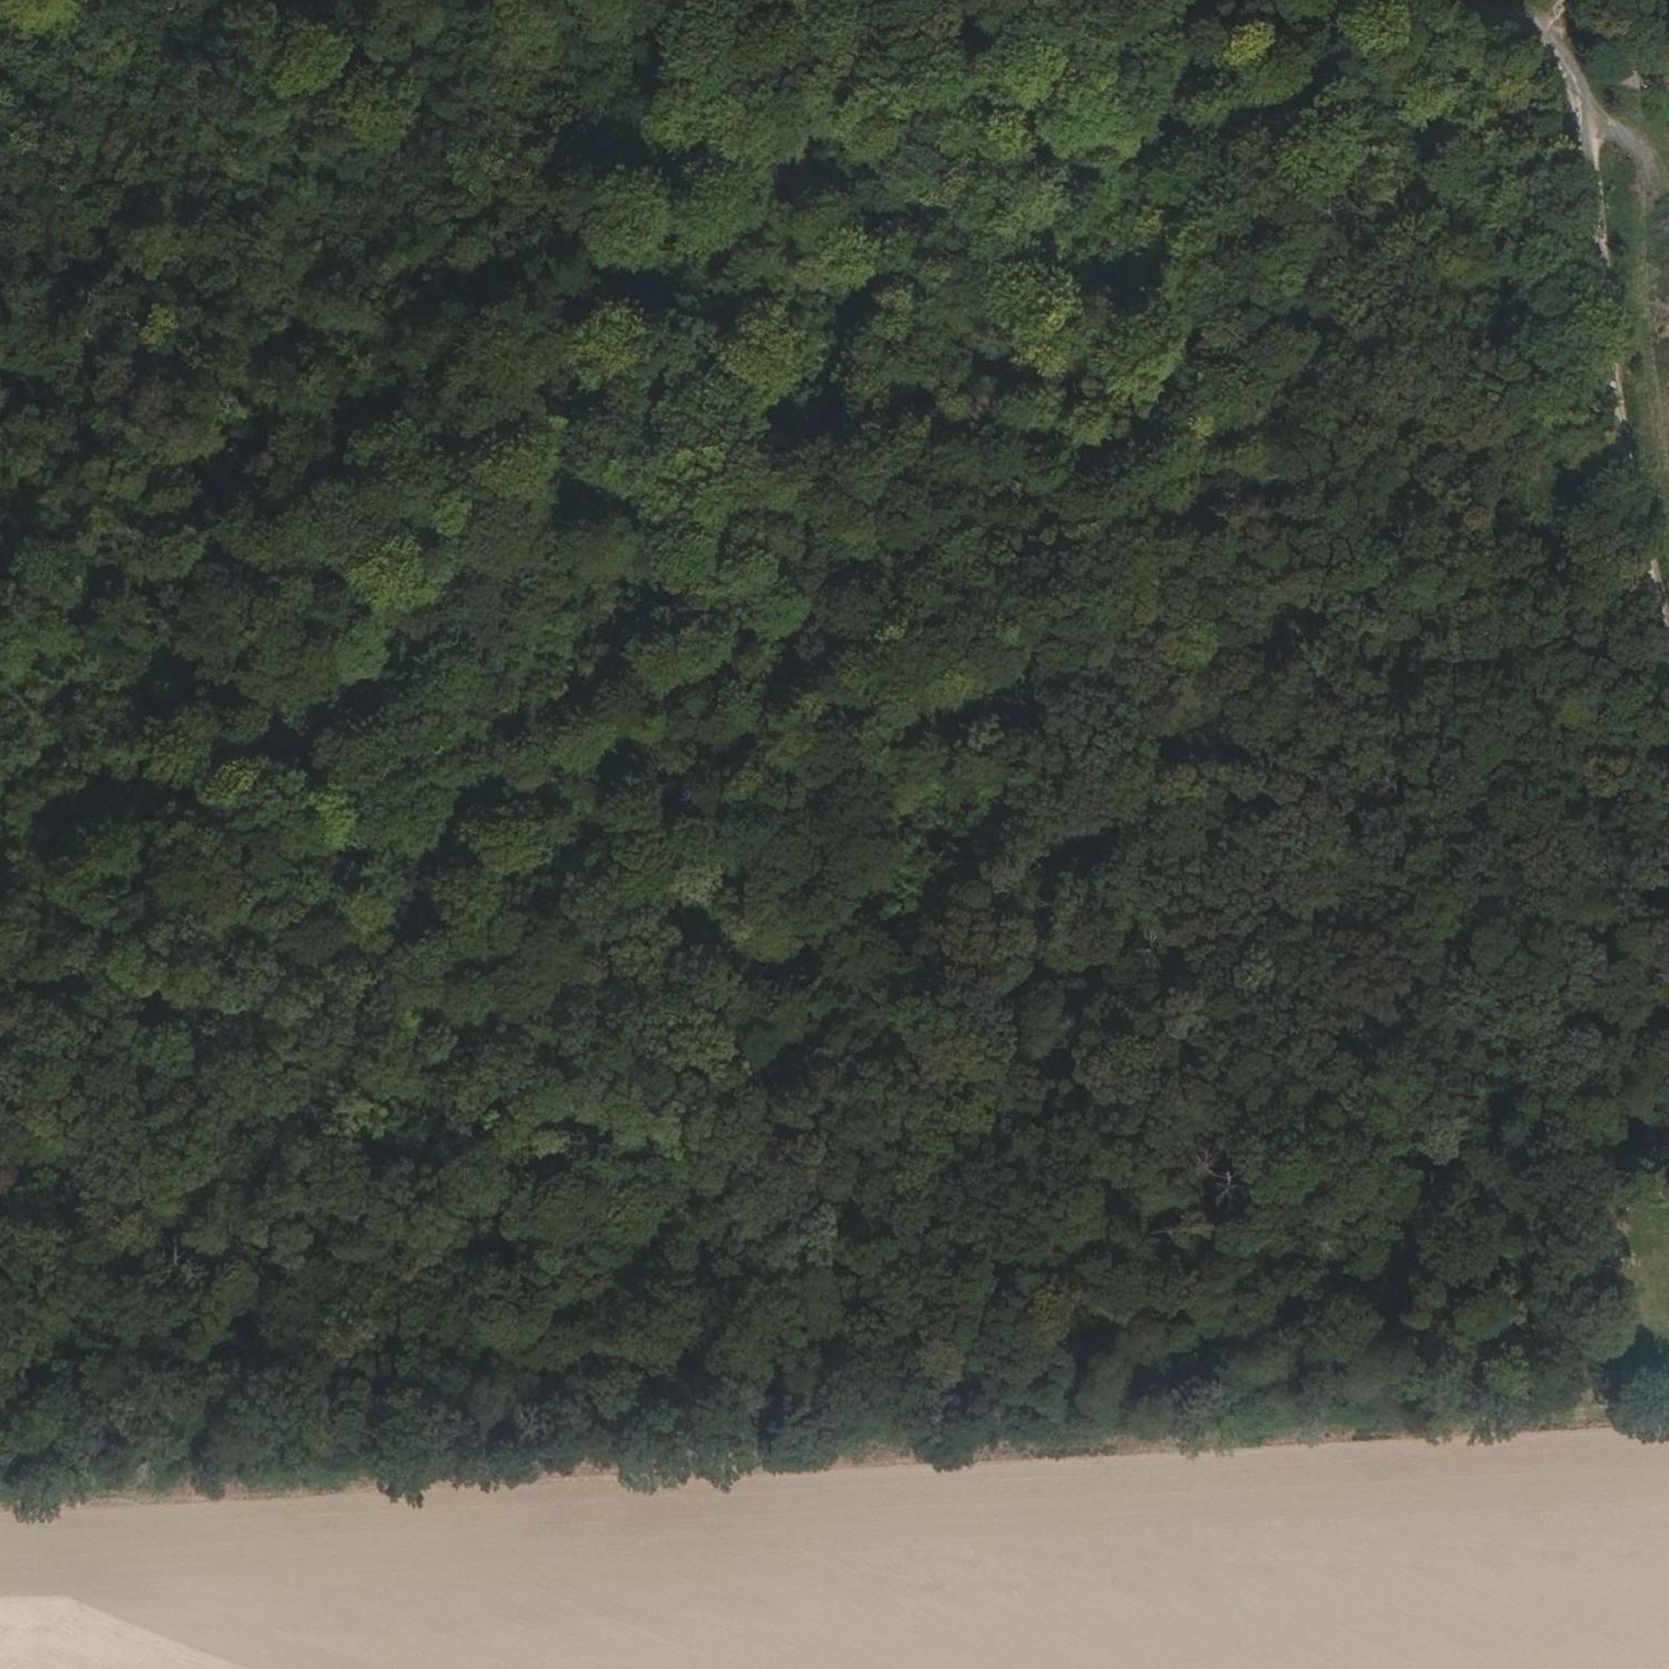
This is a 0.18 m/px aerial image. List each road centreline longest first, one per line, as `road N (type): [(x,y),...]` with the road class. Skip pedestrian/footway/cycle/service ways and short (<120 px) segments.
road 1 (track): [(1543,20),(1583,174),(1668,610)]
road 2 (track): [(1291,0),(1543,20)]

